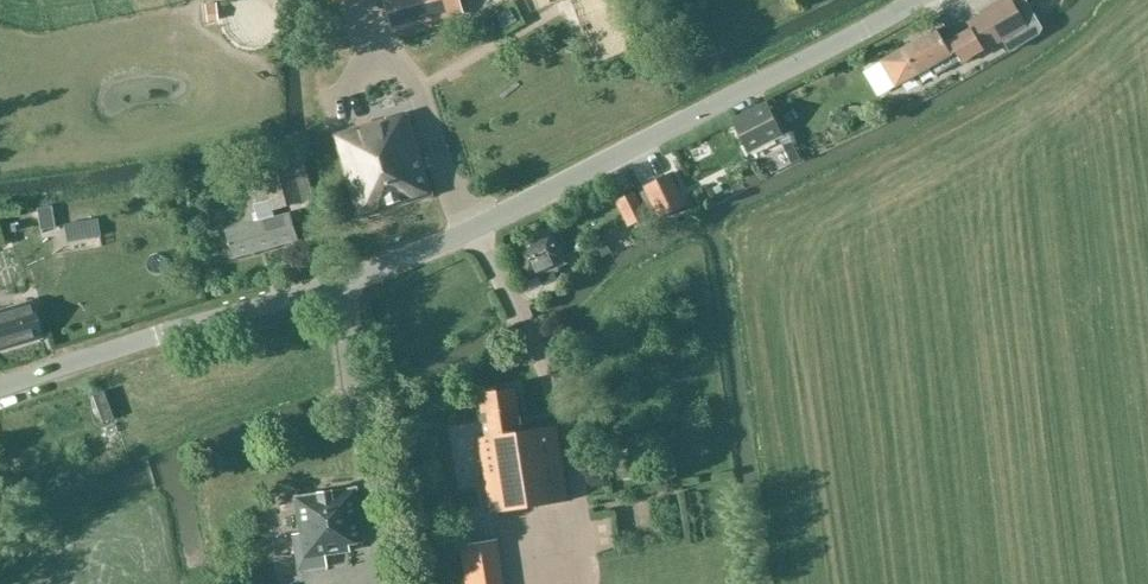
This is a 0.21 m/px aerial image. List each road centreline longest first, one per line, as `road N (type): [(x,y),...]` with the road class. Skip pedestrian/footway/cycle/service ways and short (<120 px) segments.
road 1 (unclassified): [(0,388),(393,266),(920,0)]

